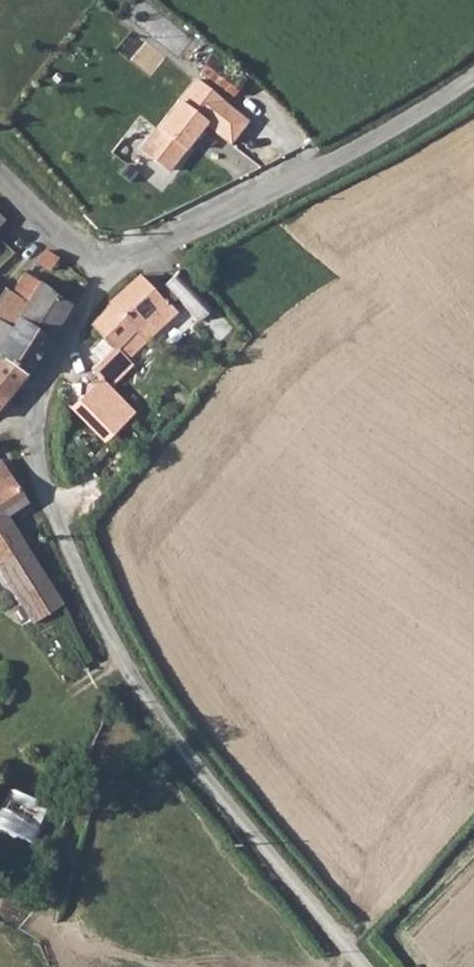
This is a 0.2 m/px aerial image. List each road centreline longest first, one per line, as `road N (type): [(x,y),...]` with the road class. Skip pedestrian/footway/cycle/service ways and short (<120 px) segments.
road 1 (unclassified): [(362,966),(235,817),(130,677),(77,577),(39,476),(39,422),(60,355),(107,273)]
road 2 (unclassified): [(107,273),(398,126),(473,77)]
road 3 (unclassified): [(0,177),(107,273)]

